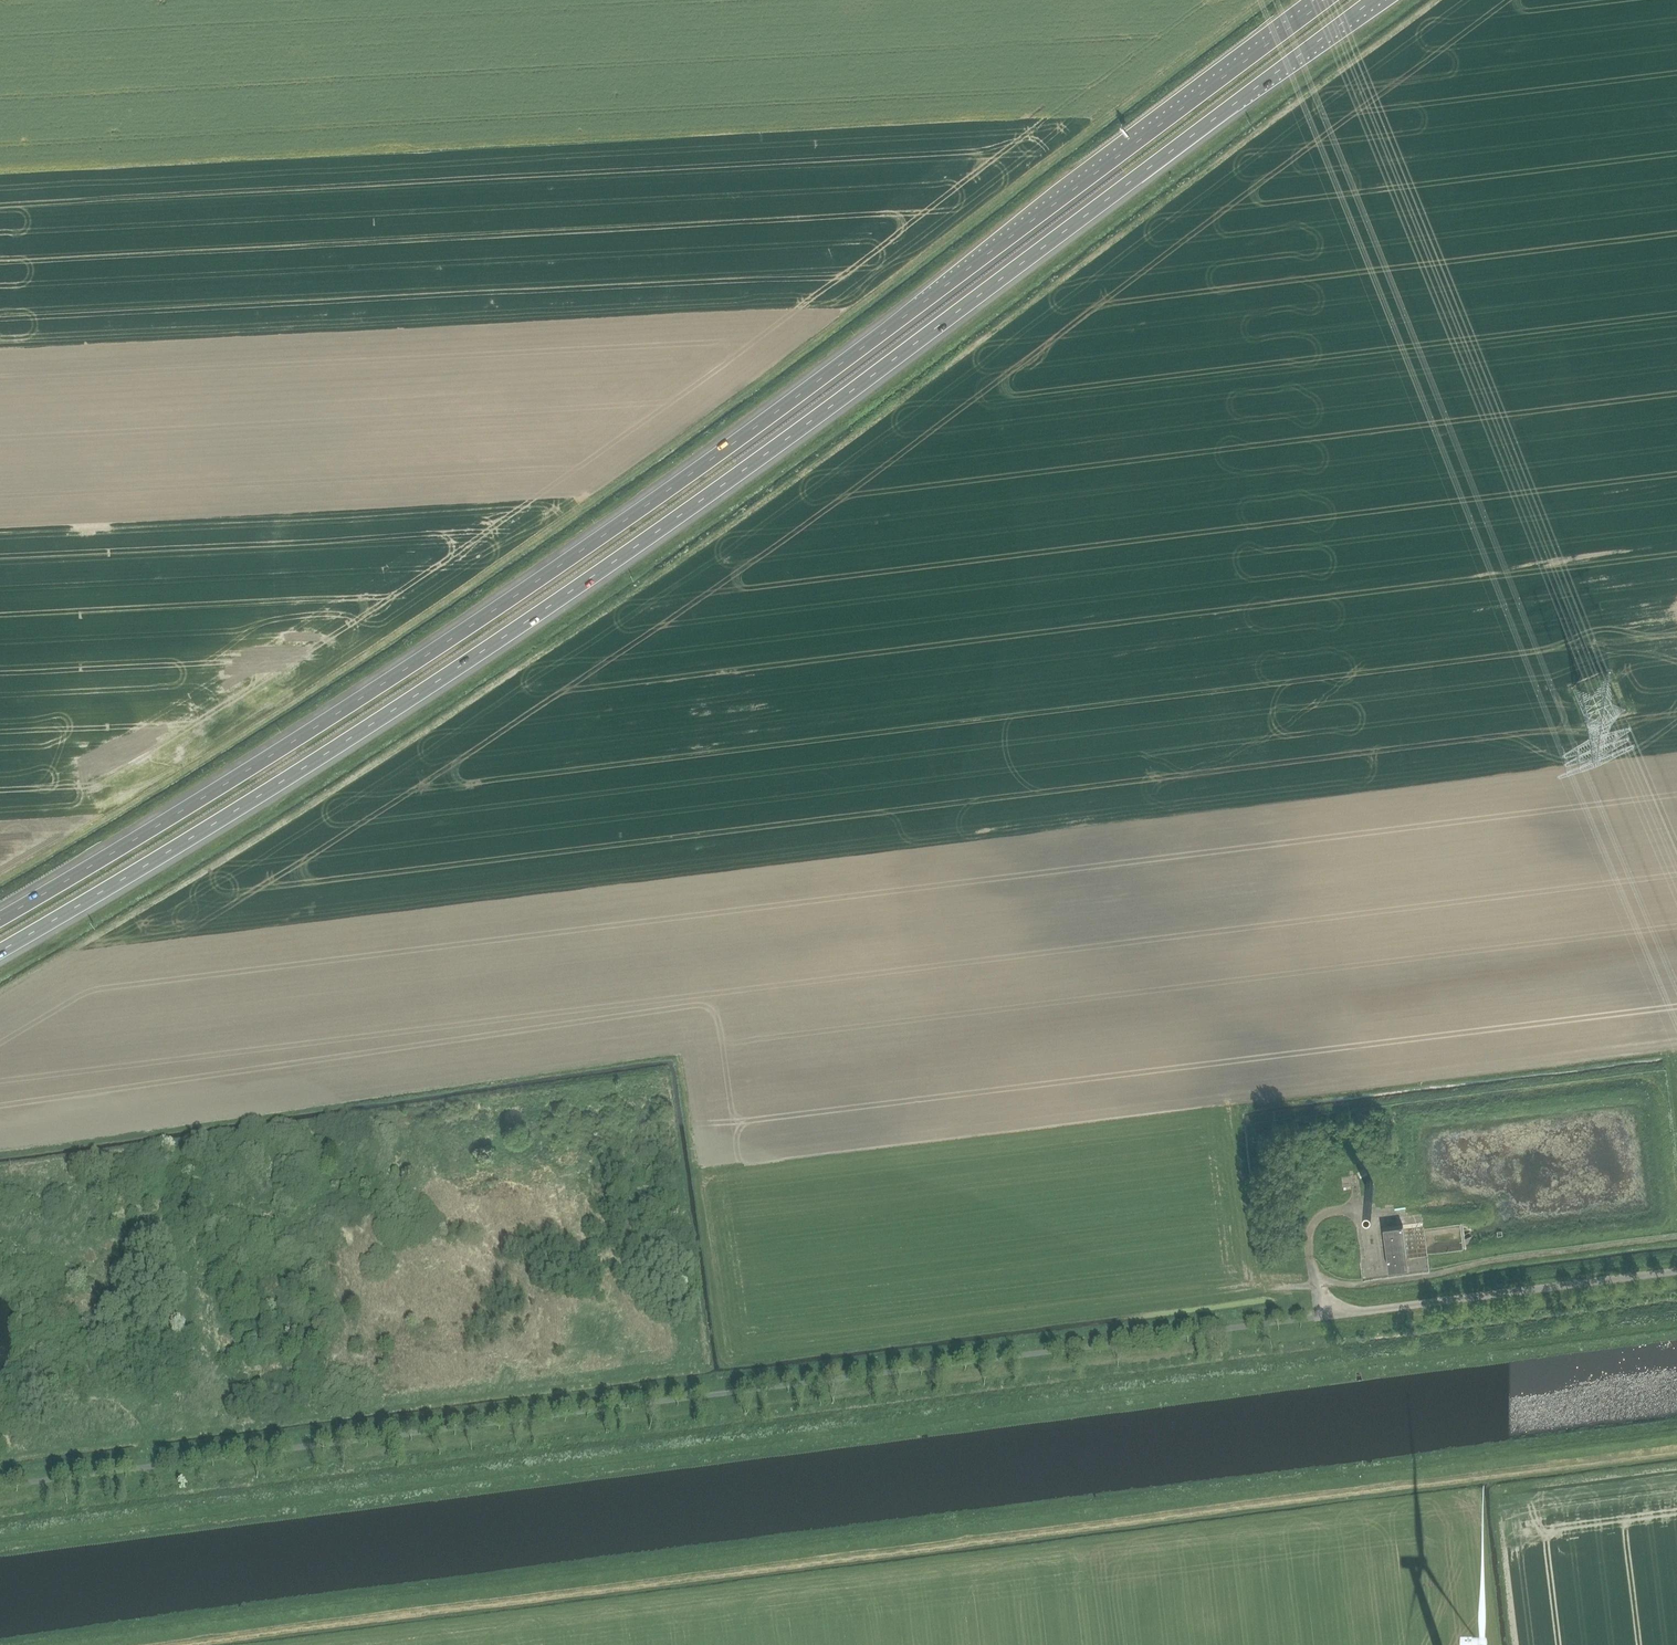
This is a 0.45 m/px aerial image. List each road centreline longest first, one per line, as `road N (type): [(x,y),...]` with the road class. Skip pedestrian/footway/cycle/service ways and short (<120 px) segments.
road 1 (unclassified): [(1676,1272),(0,1486)]
road 2 (motorway): [(0,951),(513,634),(1375,0)]
road 3 (motorway): [(1327,0),(496,610),(0,919)]

